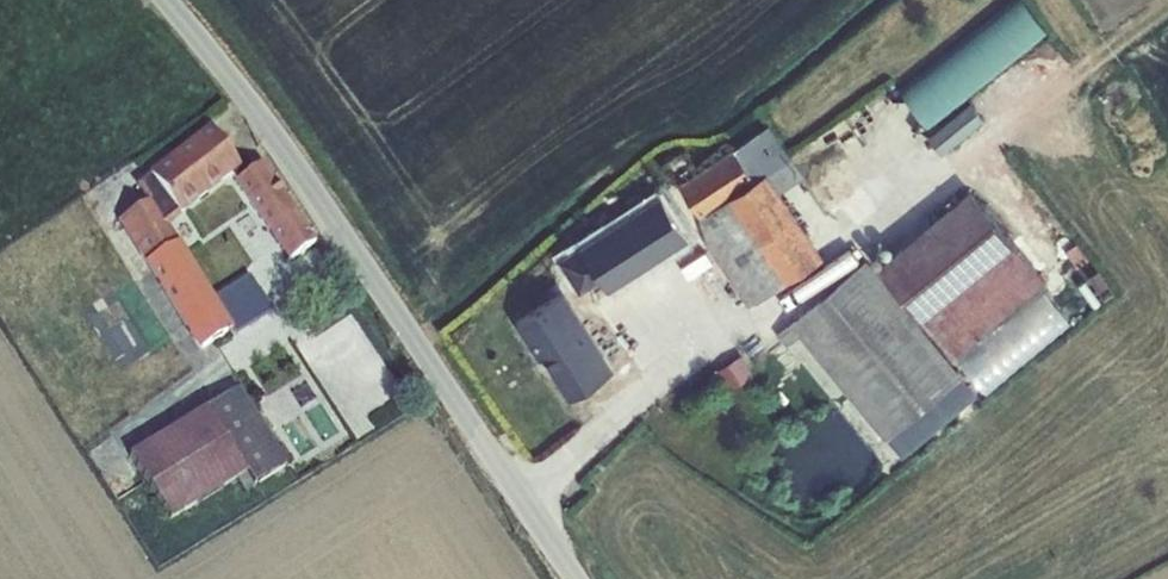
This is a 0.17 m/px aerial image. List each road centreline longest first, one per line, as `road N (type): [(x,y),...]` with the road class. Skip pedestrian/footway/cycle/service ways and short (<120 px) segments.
road 1 (unclassified): [(166,0),(297,169),(581,578)]

